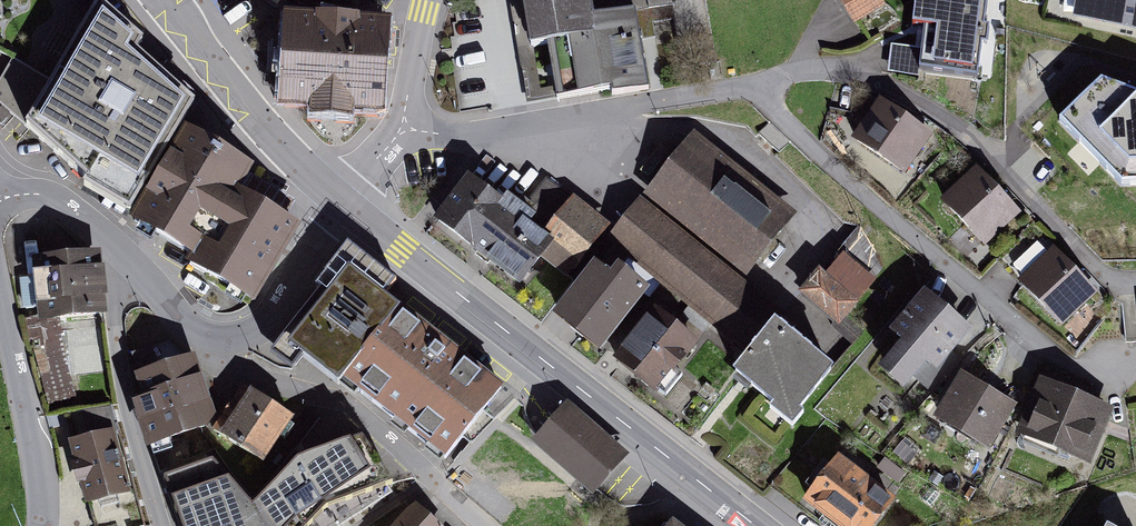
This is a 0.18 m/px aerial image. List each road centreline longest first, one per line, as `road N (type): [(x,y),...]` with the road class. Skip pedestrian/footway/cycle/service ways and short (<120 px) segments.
road 1 (tertiary): [(758,525),(343,202)]
road 2 (residential): [(754,87),(1059,377),(1122,376)]
road 3 (residential): [(754,87),(799,72),(849,71),(898,90),(966,129),(1107,277),(1135,282)]
road 4 (residential): [(488,525),(339,400),(220,367),(199,334)]
road 5 (residential): [(405,125),(483,137),(754,87)]
road 6 (tertiary): [(343,202),(231,92),(161,0)]
road 7 (residential): [(162,525),(119,351),(116,295),(135,265)]
road 8 (unclassified): [(0,280),(42,525)]
road 9 (residential): [(343,202),(268,317),(237,338),(199,334)]
road 10 (residential): [(135,265),(43,193),(0,196)]
road 11 (residential): [(405,125),(429,0)]

